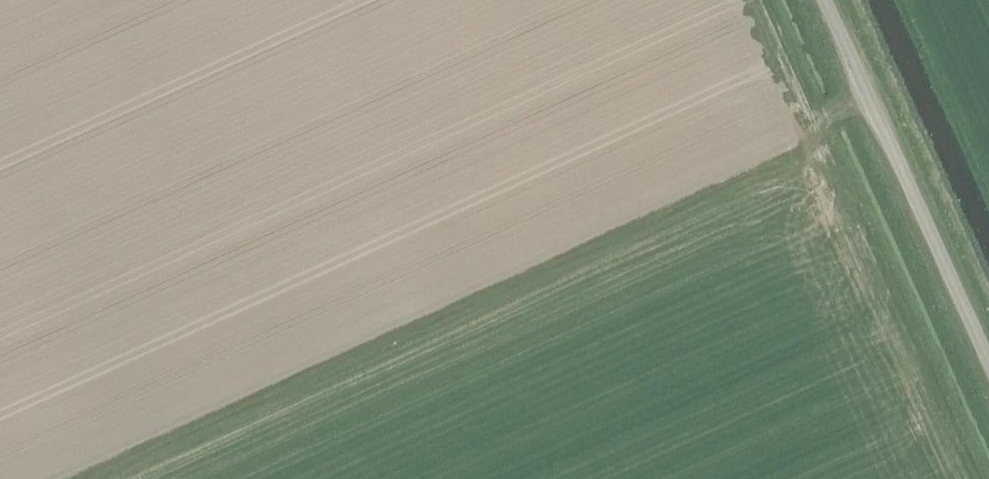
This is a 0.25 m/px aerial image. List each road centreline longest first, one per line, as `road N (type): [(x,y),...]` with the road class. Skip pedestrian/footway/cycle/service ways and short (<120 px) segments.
road 1 (unclassified): [(988,406),(809,0)]

